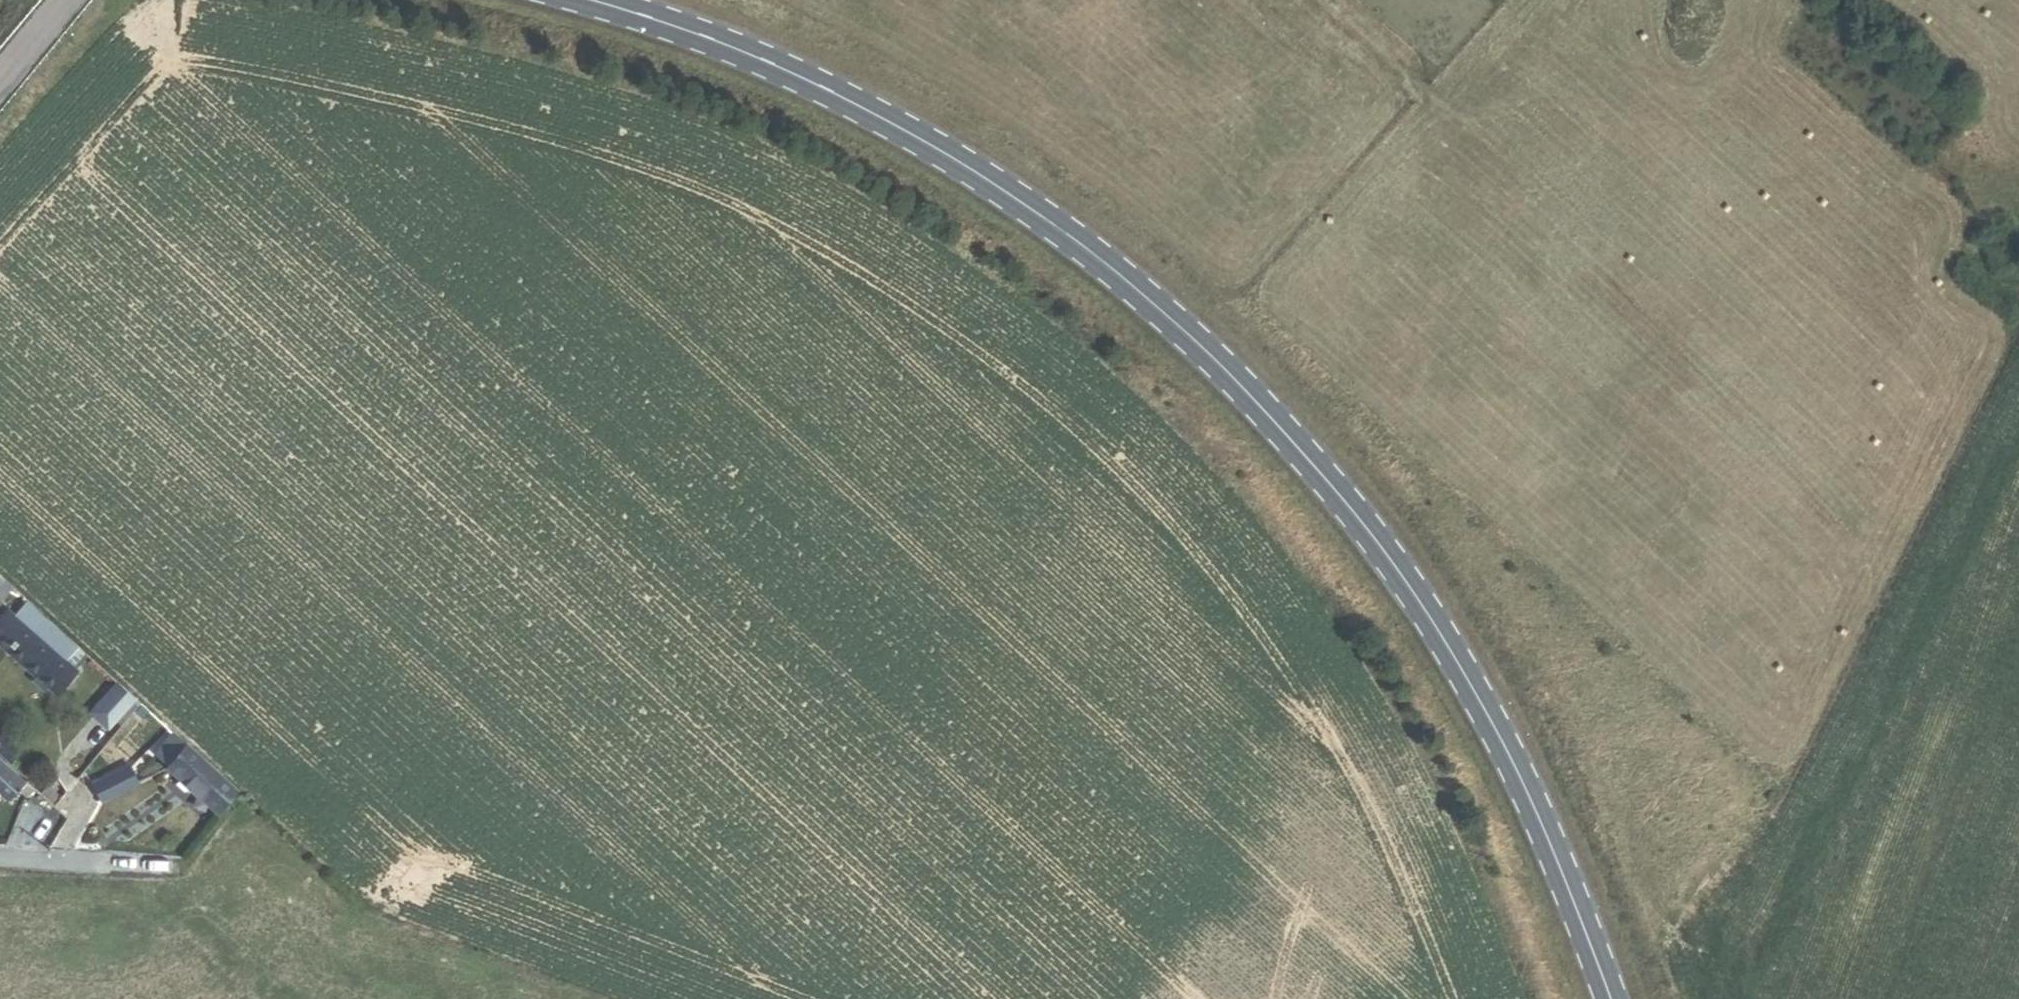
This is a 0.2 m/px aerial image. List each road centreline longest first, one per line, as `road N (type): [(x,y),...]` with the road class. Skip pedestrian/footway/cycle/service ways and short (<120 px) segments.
road 1 (secondary): [(1611,998),(1503,744),(1405,586),(1292,437),(1118,271),(882,118),(656,16),(579,0)]
road 2 (residential): [(0,863),(178,874)]

